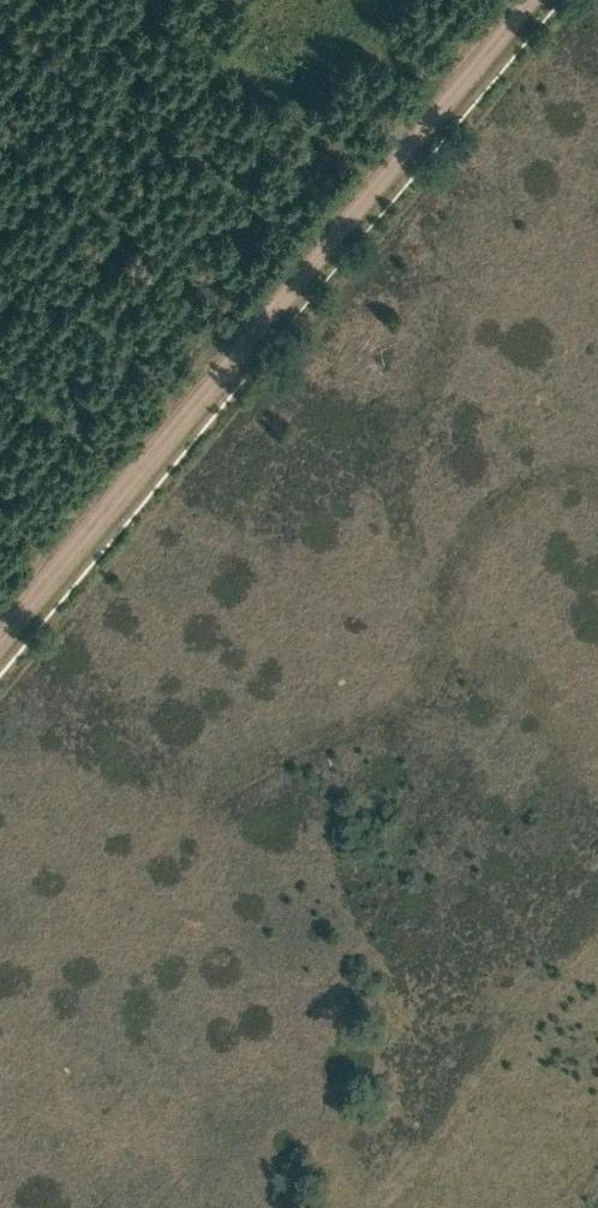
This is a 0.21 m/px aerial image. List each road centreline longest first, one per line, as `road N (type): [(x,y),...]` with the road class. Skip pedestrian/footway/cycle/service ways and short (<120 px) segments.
road 1 (track): [(536,0),(0,639)]

